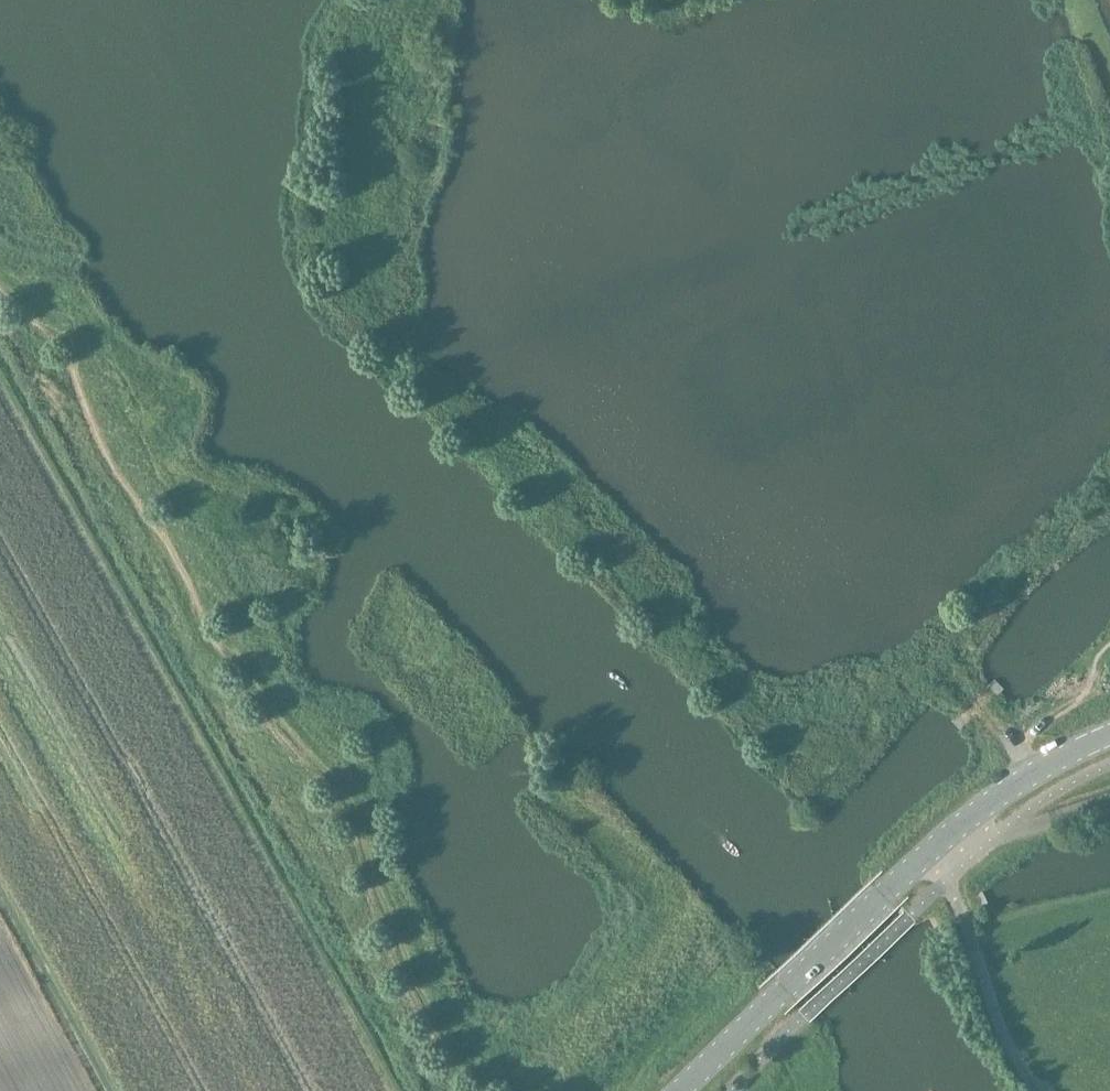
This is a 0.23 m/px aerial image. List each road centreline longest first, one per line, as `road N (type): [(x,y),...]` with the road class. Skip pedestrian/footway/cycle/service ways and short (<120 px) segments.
road 1 (tertiary): [(683,1090),(956,829),(1035,772),(1109,735)]

